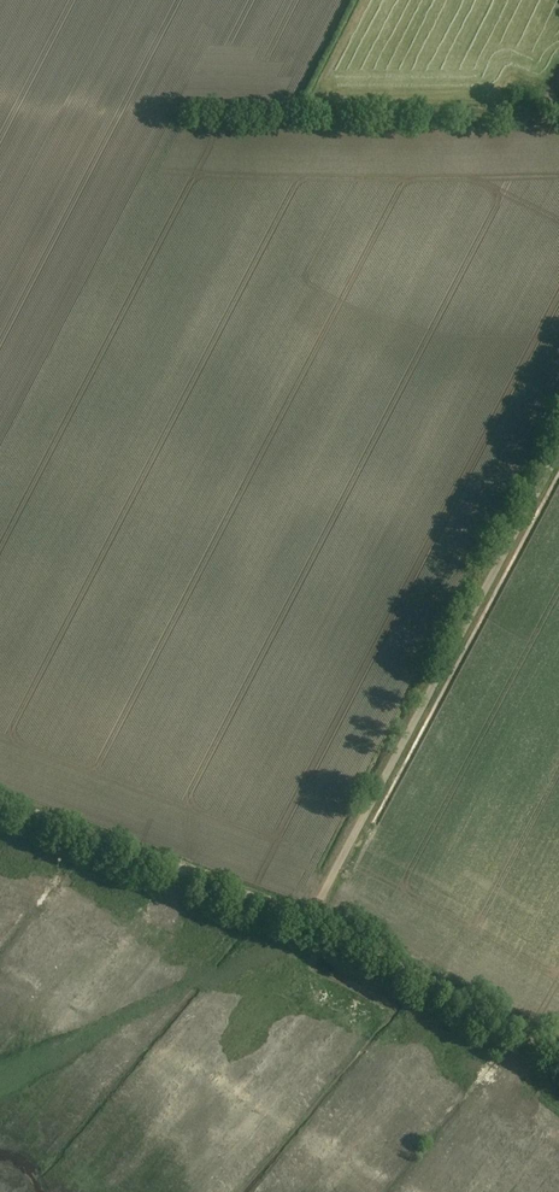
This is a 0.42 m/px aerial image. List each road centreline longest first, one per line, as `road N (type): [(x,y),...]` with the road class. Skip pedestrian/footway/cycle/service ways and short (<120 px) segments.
road 1 (track): [(311,917),(558,451)]
road 2 (track): [(0,804),(311,917)]
road 3 (track): [(311,917),(459,991),(558,1057)]

